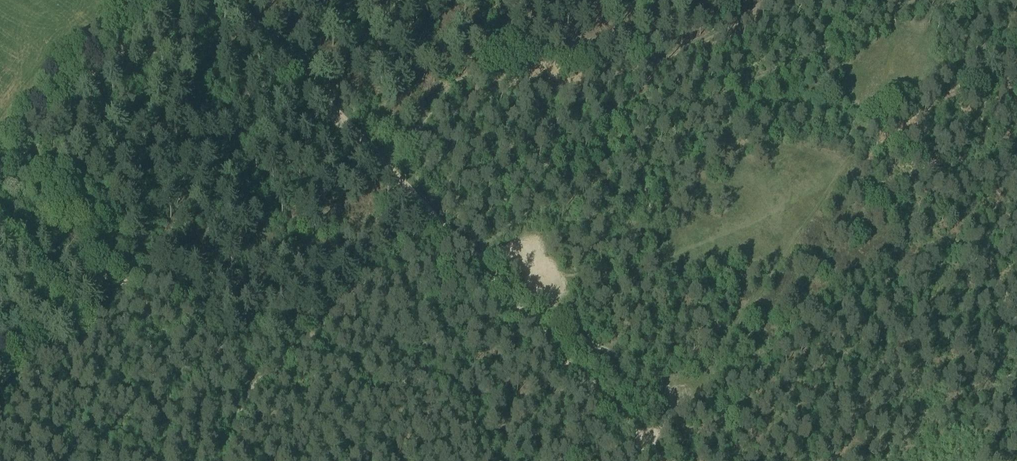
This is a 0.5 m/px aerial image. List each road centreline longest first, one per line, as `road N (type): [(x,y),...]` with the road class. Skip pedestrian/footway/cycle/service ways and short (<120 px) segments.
road 1 (track): [(663,460),(221,0)]
road 2 (track): [(642,451),(866,139),(887,78),(895,10)]
road 3 (track): [(789,0),(579,88),(481,80),(366,157)]
road 4 (track): [(688,396),(1016,214)]
road 5 (track): [(521,229),(581,328),(607,351),(694,388)]
road 6 (track): [(847,166),(927,224),(983,248),(1016,316)]
road 7 (track): [(326,313),(433,379),(499,460)]

